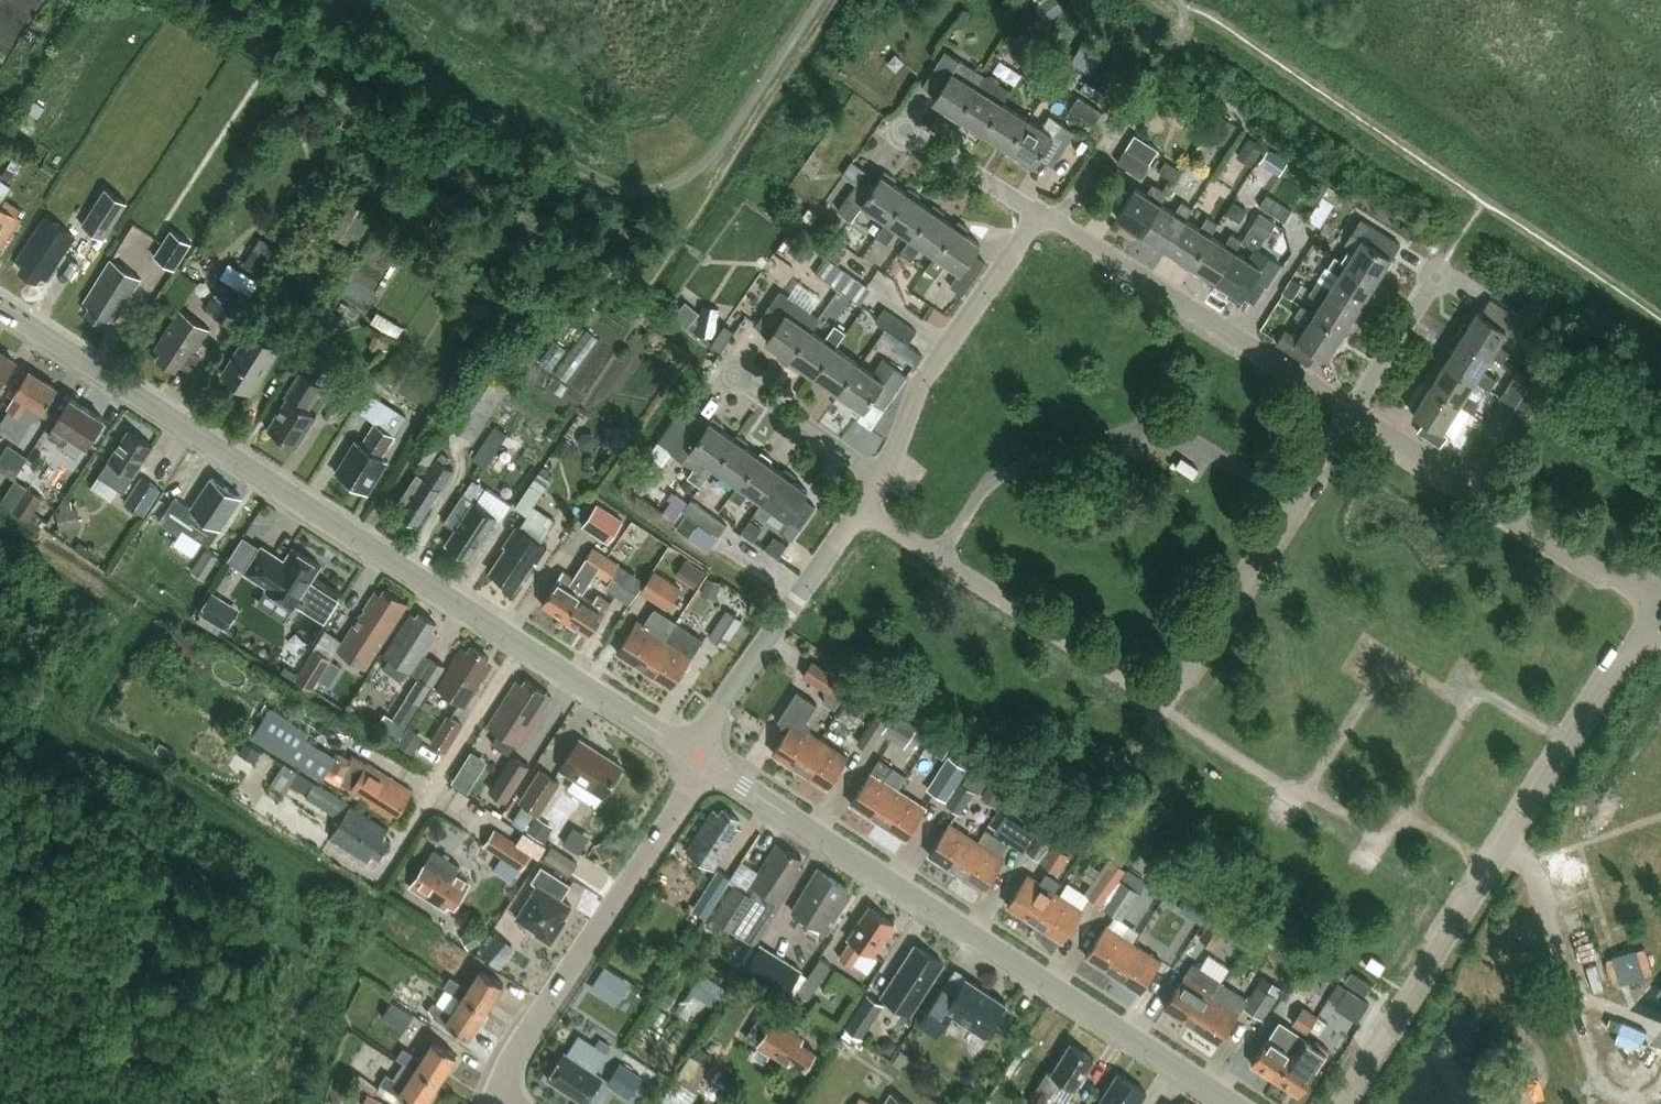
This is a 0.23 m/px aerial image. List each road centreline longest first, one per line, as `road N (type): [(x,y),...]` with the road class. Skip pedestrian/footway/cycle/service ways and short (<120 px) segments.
road 1 (tertiary): [(699,759),(0,307)]
road 2 (tertiary): [(1236,1103),(699,759)]
road 3 (residential): [(1635,642),(1343,1103)]
road 4 (residential): [(938,560),(1162,702),(1296,503)]
road 5 (residential): [(938,560),(989,480),(1164,425),(1296,503)]
road 6 (residential): [(497,1101),(699,759)]
road 7 (residential): [(1356,413),(1057,219),(1040,217)]
road 8 (residential): [(1660,607),(1356,413)]
road 9 (residential): [(879,478),(924,378),(1040,217)]
road 10 (residential): [(699,759),(859,509)]
road 11 (residential): [(879,478),(731,375)]
road 12 (residential): [(1040,217),(909,132)]

